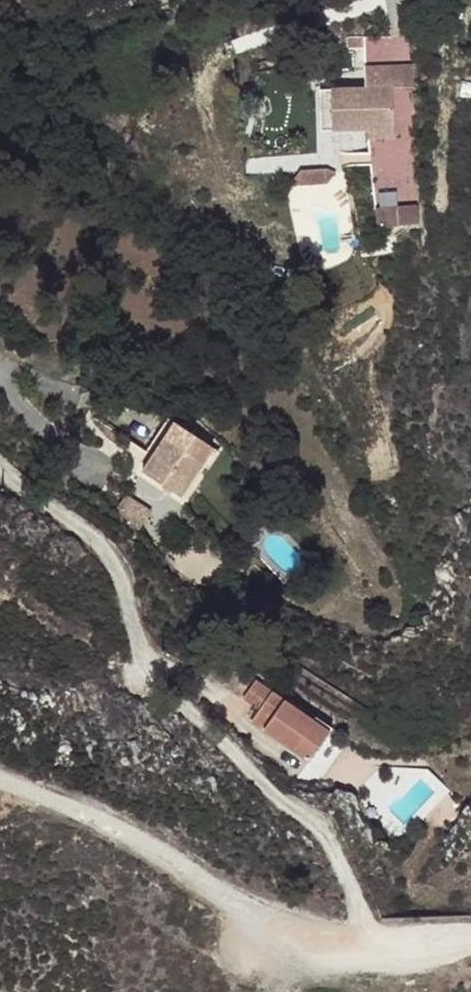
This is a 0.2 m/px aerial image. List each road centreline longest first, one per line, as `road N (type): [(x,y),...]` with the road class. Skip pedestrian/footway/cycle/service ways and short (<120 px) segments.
road 1 (residential): [(0,469),(92,538),(122,593),(144,664),(315,830),(341,869),(367,940)]
road 2 (residential): [(367,940),(283,926),(95,818),(0,783)]

